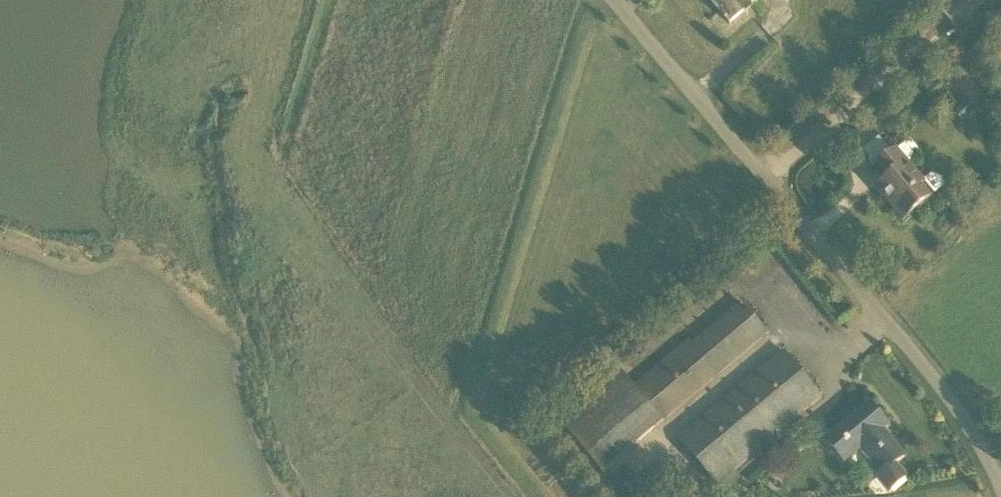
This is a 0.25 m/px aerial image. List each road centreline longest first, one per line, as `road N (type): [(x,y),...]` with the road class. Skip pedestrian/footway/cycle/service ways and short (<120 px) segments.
road 1 (unclassified): [(1000,488),(958,409),(615,0)]

